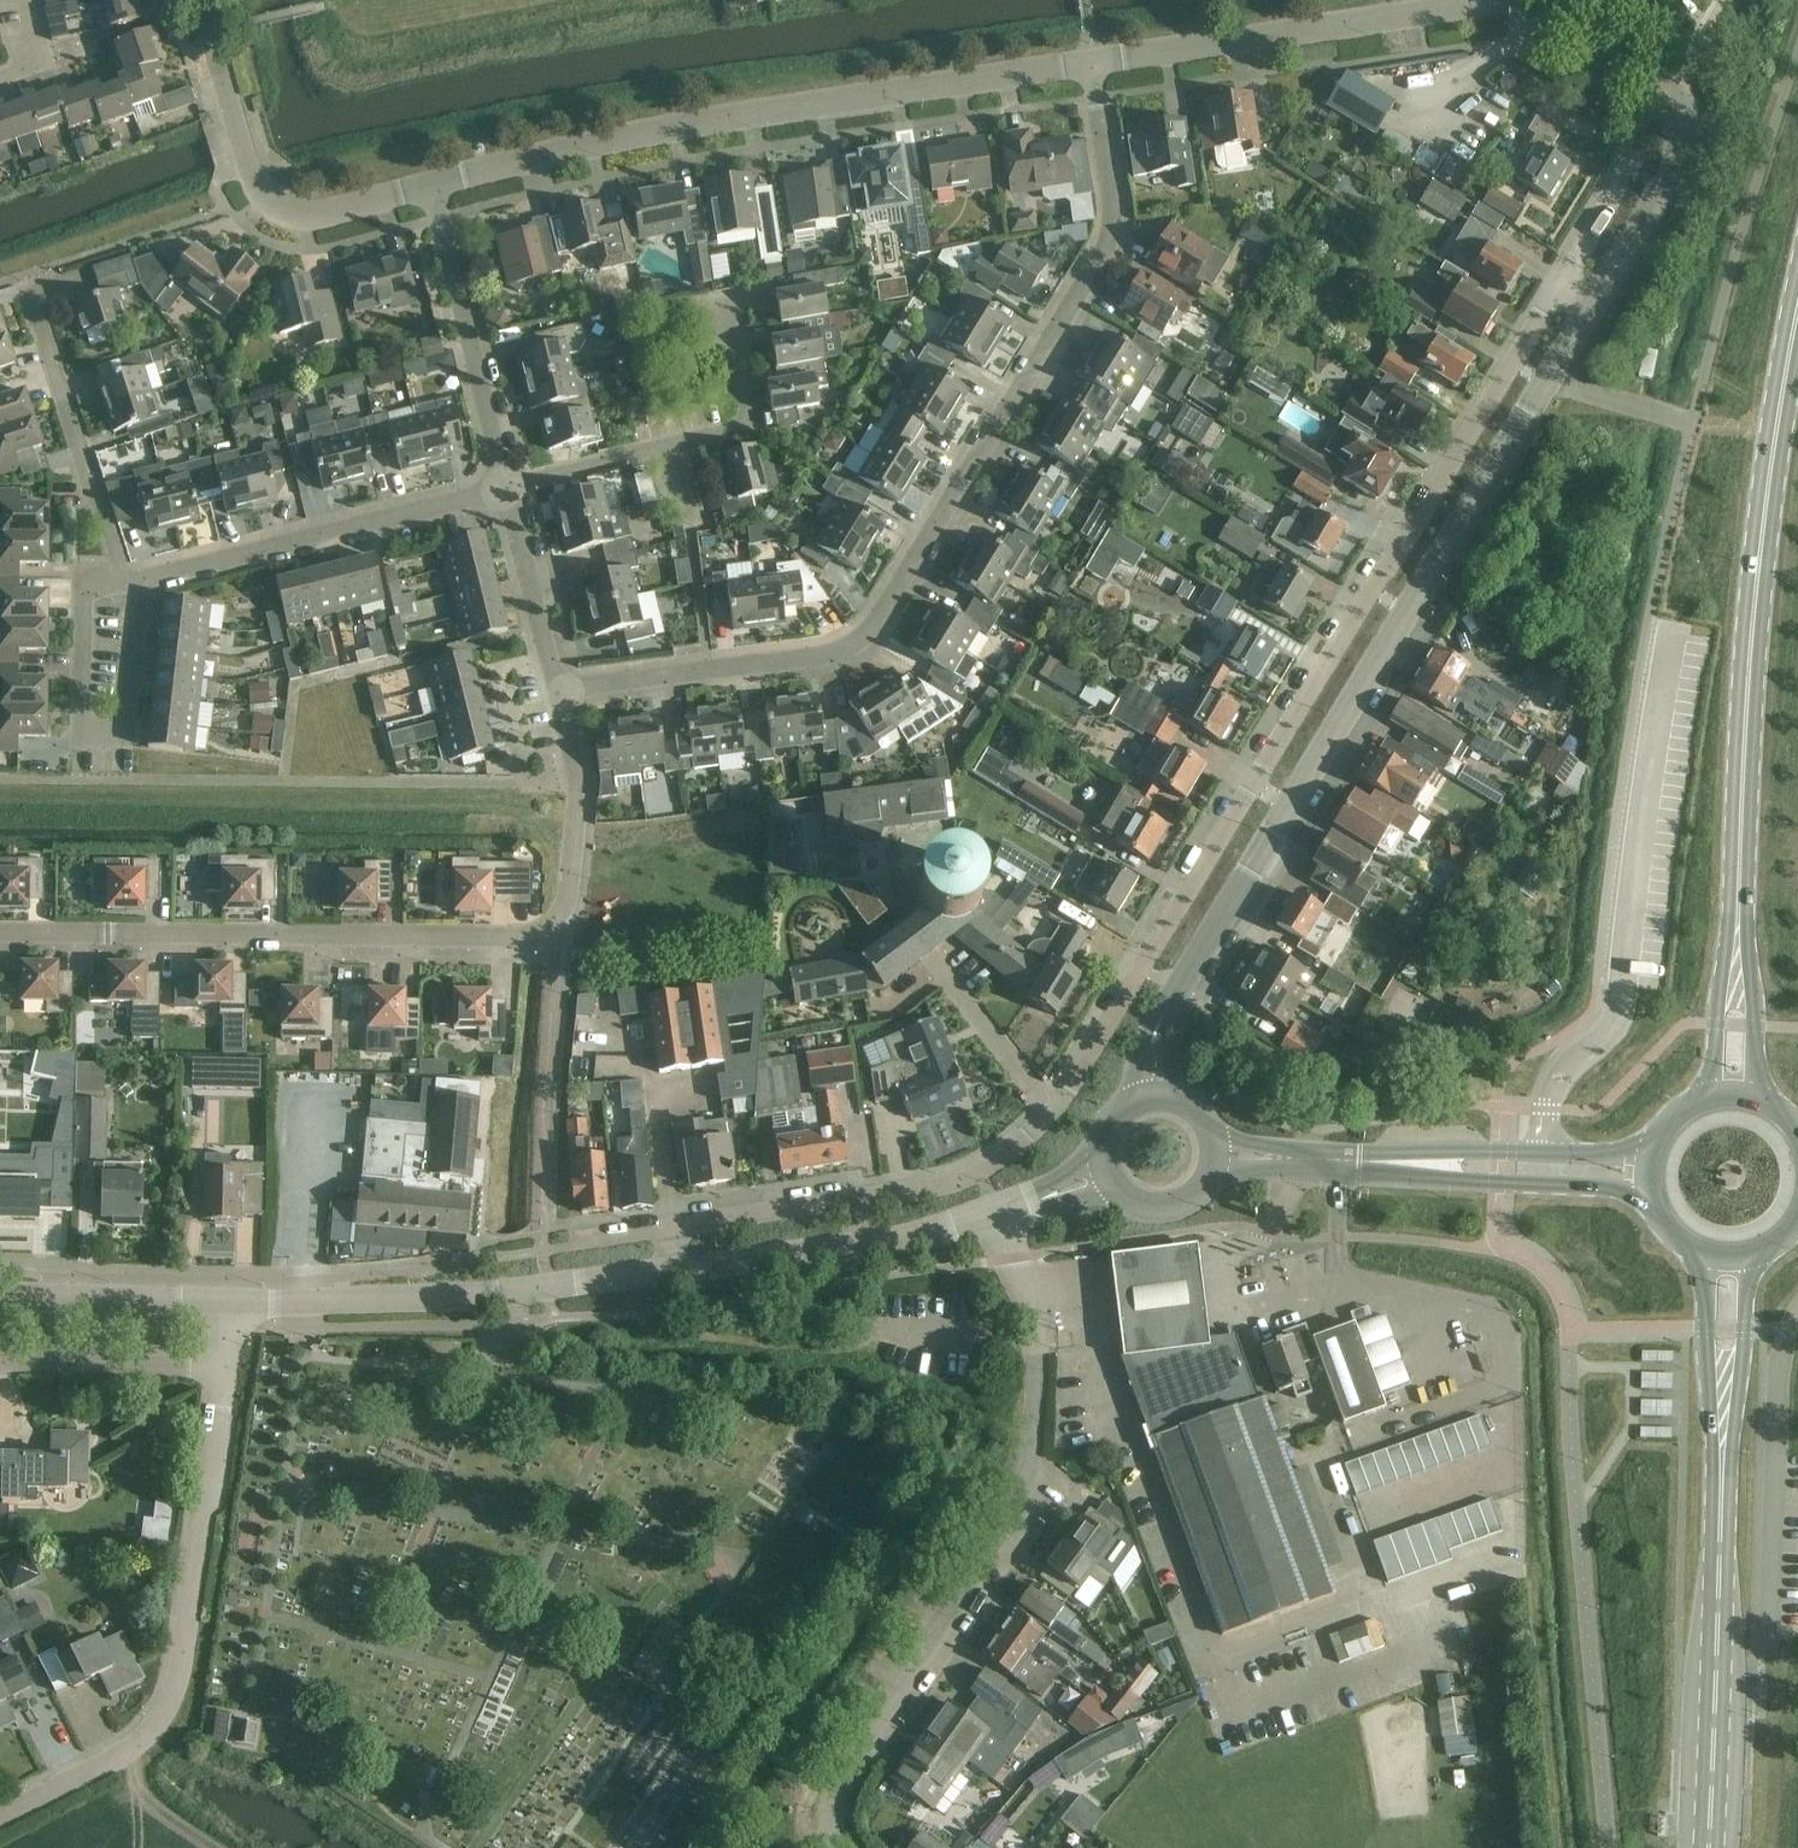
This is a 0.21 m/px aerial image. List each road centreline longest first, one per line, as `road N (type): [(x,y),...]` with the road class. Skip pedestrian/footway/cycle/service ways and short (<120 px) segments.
road 1 (residential): [(1557,284),(1059,1103),(1029,1136),(981,1173),(945,1187),(674,1227)]
road 2 (residential): [(556,692),(820,657),(873,628),(1106,250),(1113,202),(1092,65)]
road 3 (residential): [(556,692),(581,786),(567,904),(542,934),(0,936)]
road 4 (unclassified): [(1092,65),(661,131),(430,188)]
road 5 (residential): [(840,1847),(833,1815),(849,1766),(1026,1476),(1038,1350),(1016,1259)]
road 6 (secondary): [(1739,917),(1765,504),(1797,301)]
road 7 (residential): [(1158,1095),(1157,1040),(1177,989),(1438,574)]
road 8 (residential): [(227,1361),(173,1700),(133,1749),(0,1819)]
road 9 (tertiary): [(681,1270),(441,1299),(230,1303)]
road 10 (unclassified): [(1471,4),(1092,65)]
road 11 (residential): [(121,572),(86,593),(81,736),(113,737),(125,726),(145,577)]
road 12 (secondary): [(1709,1847),(1721,1474)]
road 13 (residential): [(507,490),(745,423),(750,410),(723,302)]
road 14 (residential): [(145,577),(507,490)]
road 15 (tertiary): [(999,1218),(681,1270)]
road 16 (residential): [(430,188),(507,490)]
road 17 (unclassified): [(1438,574),(1595,305)]
road 18 (residential): [(121,572),(27,285)]
road 19 (tertiary): [(1652,1148),(1419,1153),(1360,1163)]
road 20 (tertiary): [(1360,1163),(1417,1176),(1650,1192)]
road 21 (unclassified): [(430,188),(332,213),(282,208),(251,177),(231,109)]
road 22 (tertiary): [(230,1303),(0,1299)]
road 23 (residential): [(0,1359),(227,1361)]
road 24 (secondary): [(1697,1253),(1721,1474)]
road 25 (secondary): [(1721,1474),(1757,1255)]
road 26 (residential): [(1670,89),(1523,7),(1471,4)]
road 27 (residential): [(507,490),(556,692)]
road 28 (unclassified): [(1595,305),(1684,151),(1687,131)]
road 29 (secondary): [(1758,1097),(1756,1001),(1739,917)]
road 30 (residential): [(1648,127),(1557,284)]
road 31 (secondary): [(1739,917),(1719,995),(1710,1094)]
road 32 (tertiary): [(1105,1178),(1145,1212),(1180,1210),(1209,1189),(1220,1155)]
road 33 (tertiary): [(1360,1163),(1220,1155)]

